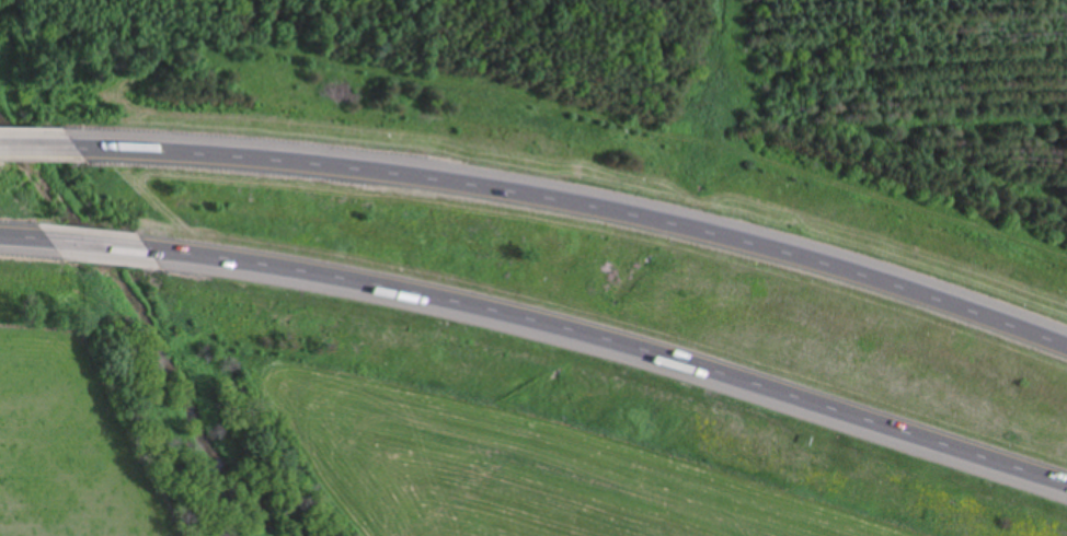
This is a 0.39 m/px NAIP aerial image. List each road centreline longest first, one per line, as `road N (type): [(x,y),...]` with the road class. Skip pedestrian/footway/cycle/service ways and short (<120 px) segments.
road 1 (motorway): [(1066,345),(873,279),(569,202),(341,166),(77,149)]
road 2 (motorway): [(149,250),(292,269),(520,317),(1066,484)]

